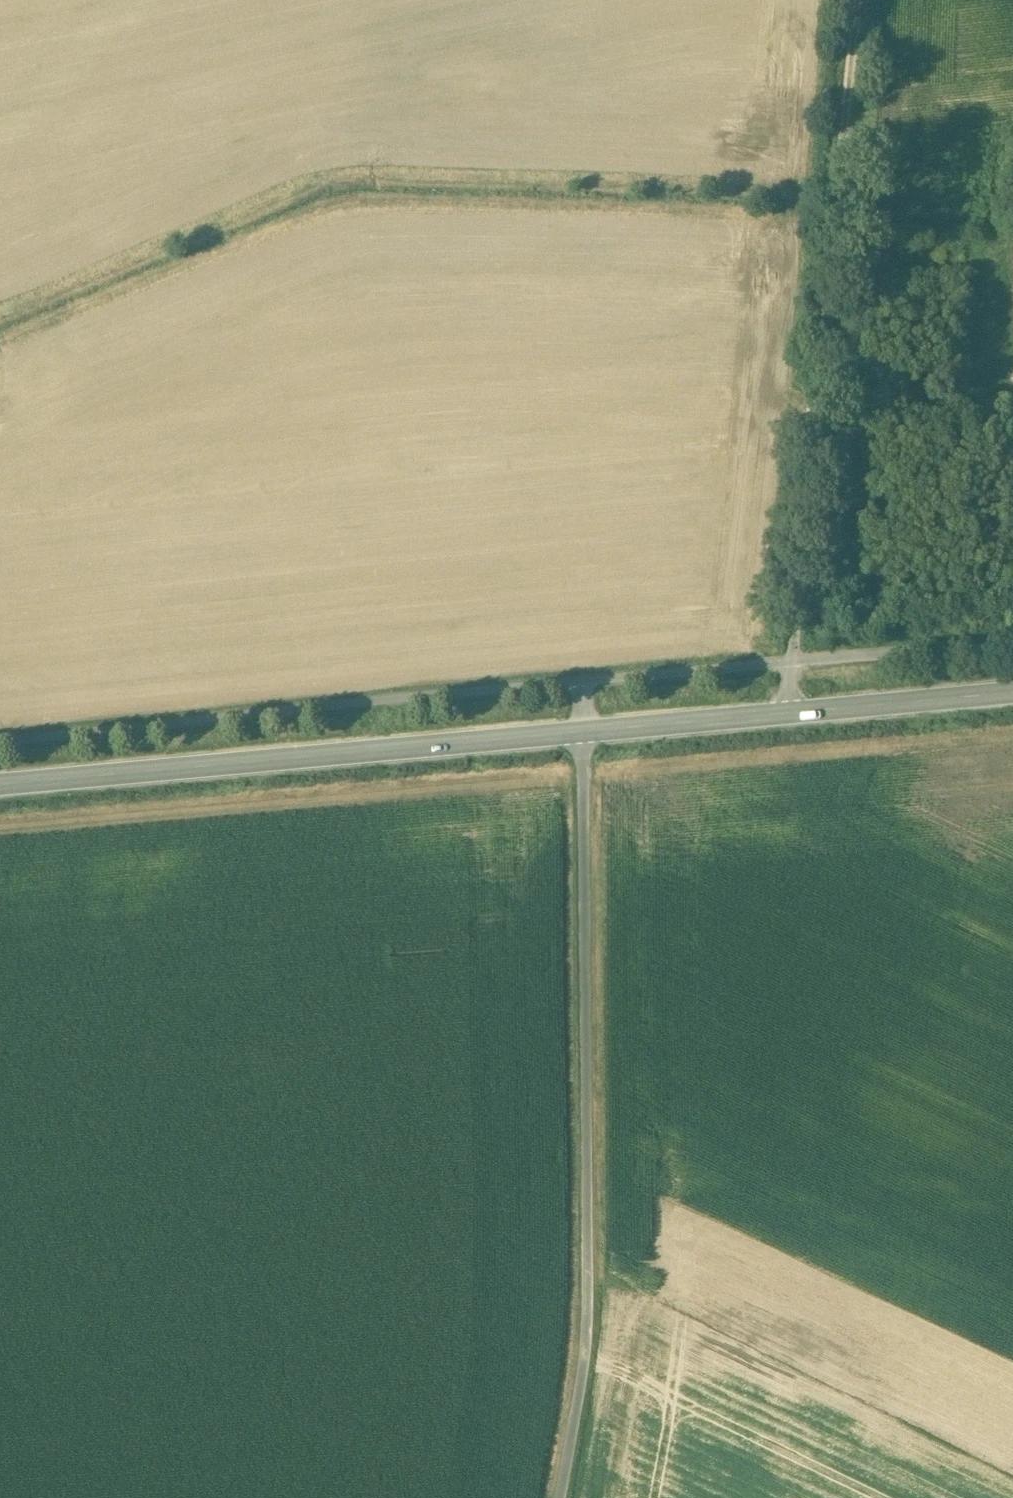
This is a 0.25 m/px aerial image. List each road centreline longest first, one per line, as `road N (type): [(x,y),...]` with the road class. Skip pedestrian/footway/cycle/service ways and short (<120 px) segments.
road 1 (secondary): [(1012,693),(0,784)]
road 2 (track): [(859,0),(790,666)]

